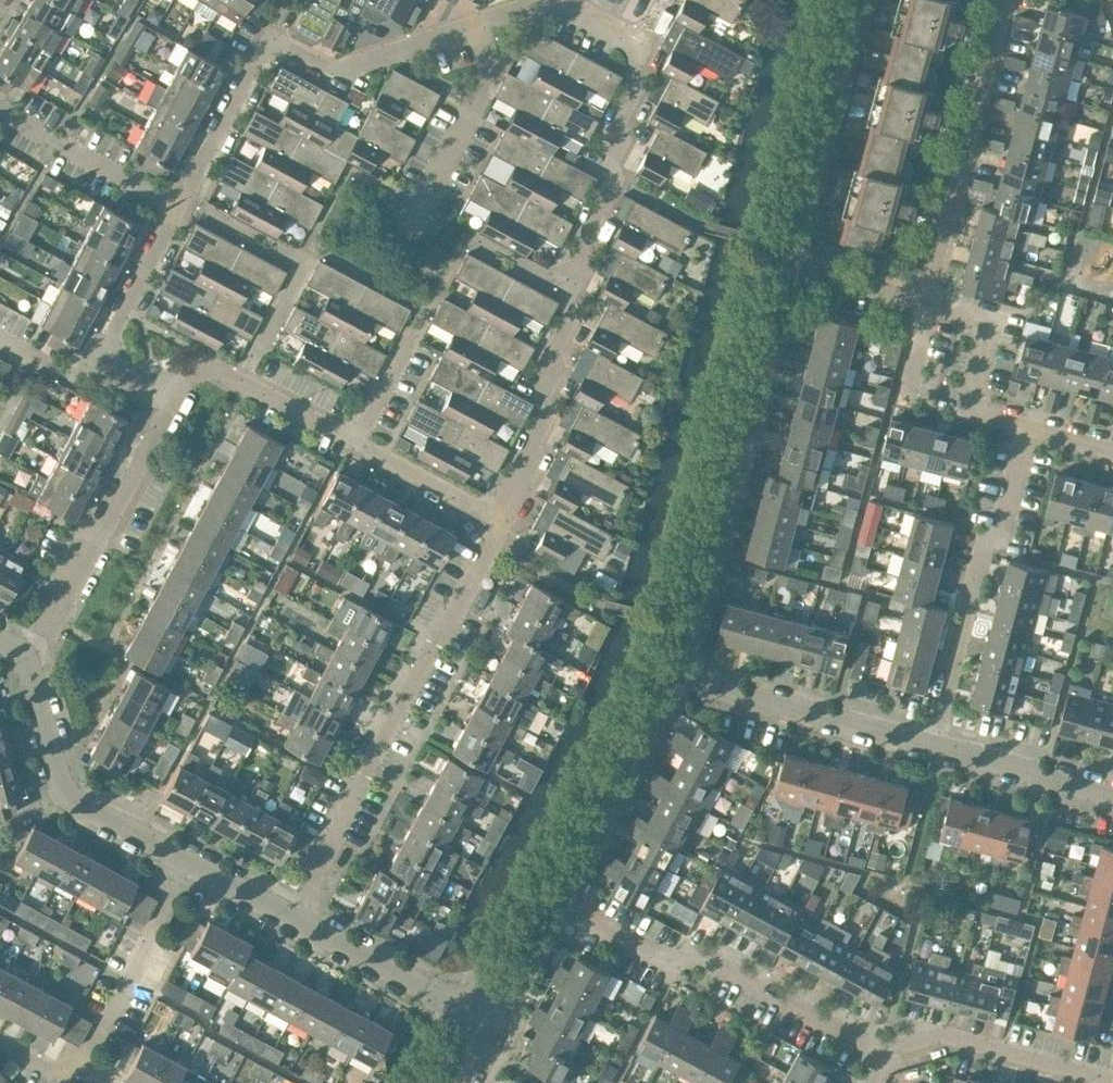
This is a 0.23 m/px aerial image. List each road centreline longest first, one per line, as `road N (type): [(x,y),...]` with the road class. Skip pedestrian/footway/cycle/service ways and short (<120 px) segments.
road 1 (residential): [(505,521),(573,318),(566,285),(614,176),(606,147),(639,66),(640,40)]
road 2 (residential): [(291,920),(505,521)]
road 3 (residential): [(670,672),(784,264)]
road 4 (residential): [(183,199),(268,42),(338,69),(474,25)]
road 5 (residential): [(883,1057),(706,958),(686,972),(551,901)]
road 6 (residential): [(932,746),(986,548),(1002,529),(1029,430)]
road 7 (residential): [(927,303),(1008,0)]
road 8 (residential): [(28,661),(170,407)]
road 9 (residential): [(28,661),(68,797),(190,865)]
road 10 (residential): [(784,264),(853,0)]
road 11 (residential): [(670,672),(932,746)]
road 12 (residential): [(183,199),(303,263),(240,378)]
road 13 (residential): [(551,901),(670,672)]
road 14 (residential): [(74,1081),(190,865)]
road 15 (residential): [(1112,1082),(939,1036),(883,1057)]
road 16 (residential): [(411,235),(492,65),(474,25)]
road 17 (residential): [(1029,430),(973,412),(998,320),(927,303)]
road 18 (residential): [(291,920),(483,1026)]
road 19 (residential): [(177,210),(0,108)]
road 20 (residential): [(932,746),(1112,792)]
road 21 (residential): [(95,364),(177,210)]
road 22 (residential): [(505,521),(355,443)]
road 23 (residential): [(927,303),(784,264)]
road 24 (residential): [(355,443),(421,312)]
road 25 (residential): [(483,1026),(551,901)]
road 26 (residential): [(240,378),(355,443)]

